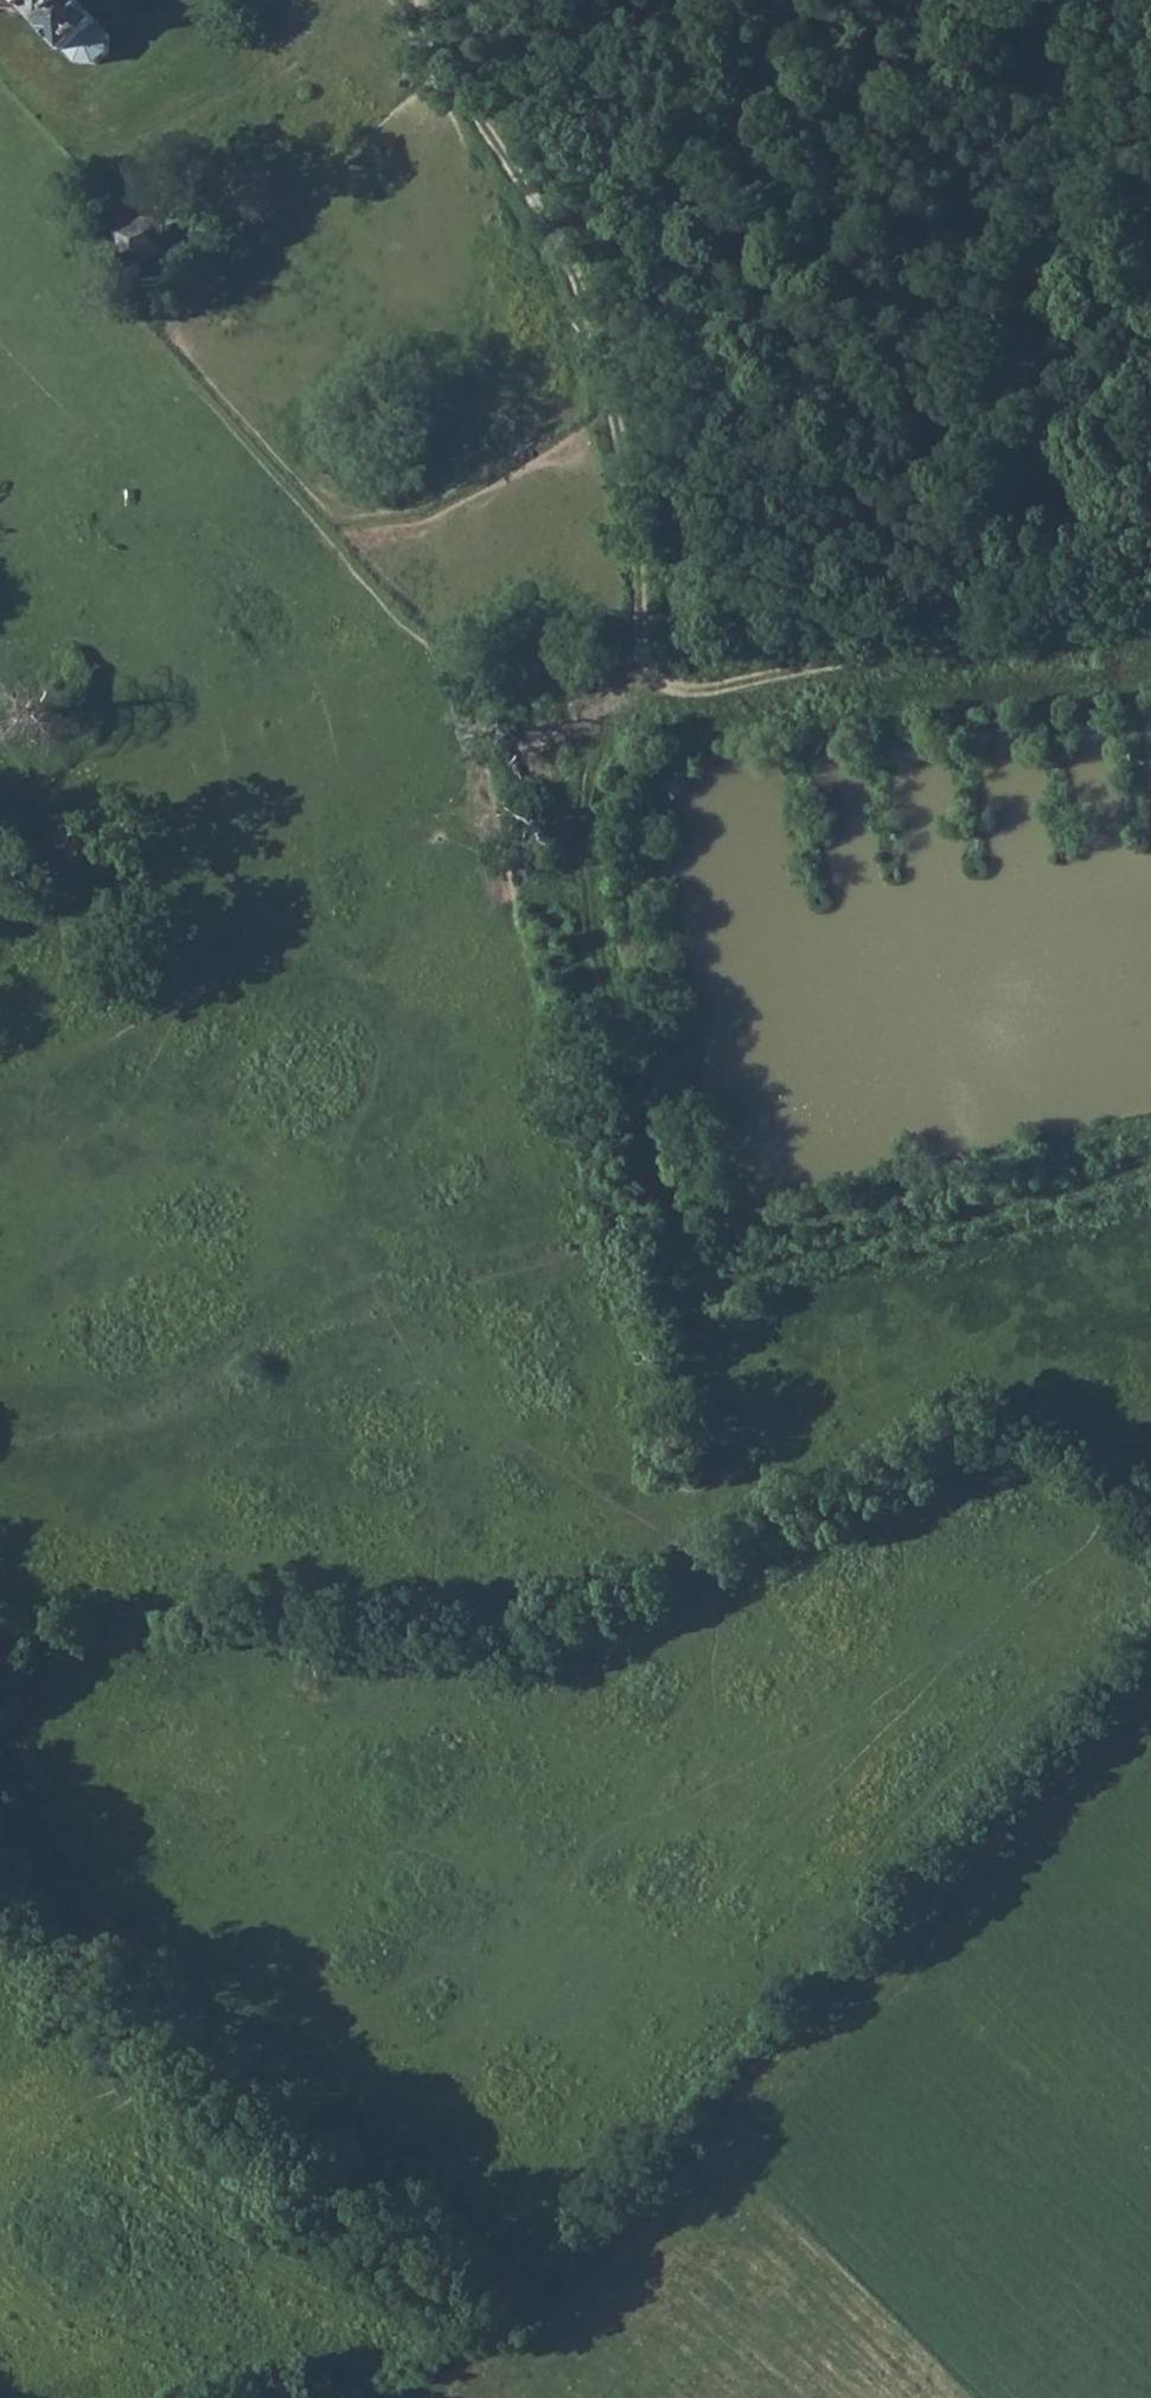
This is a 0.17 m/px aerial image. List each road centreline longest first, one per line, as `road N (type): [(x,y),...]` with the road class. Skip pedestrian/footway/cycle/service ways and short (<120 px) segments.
road 1 (track): [(693,1279),(584,893),(601,713),(632,635),(637,566),(618,425),(571,262),(427,39),(423,0)]
road 2 (track): [(632,635),(665,685),(697,692),(863,657),(1150,625)]

